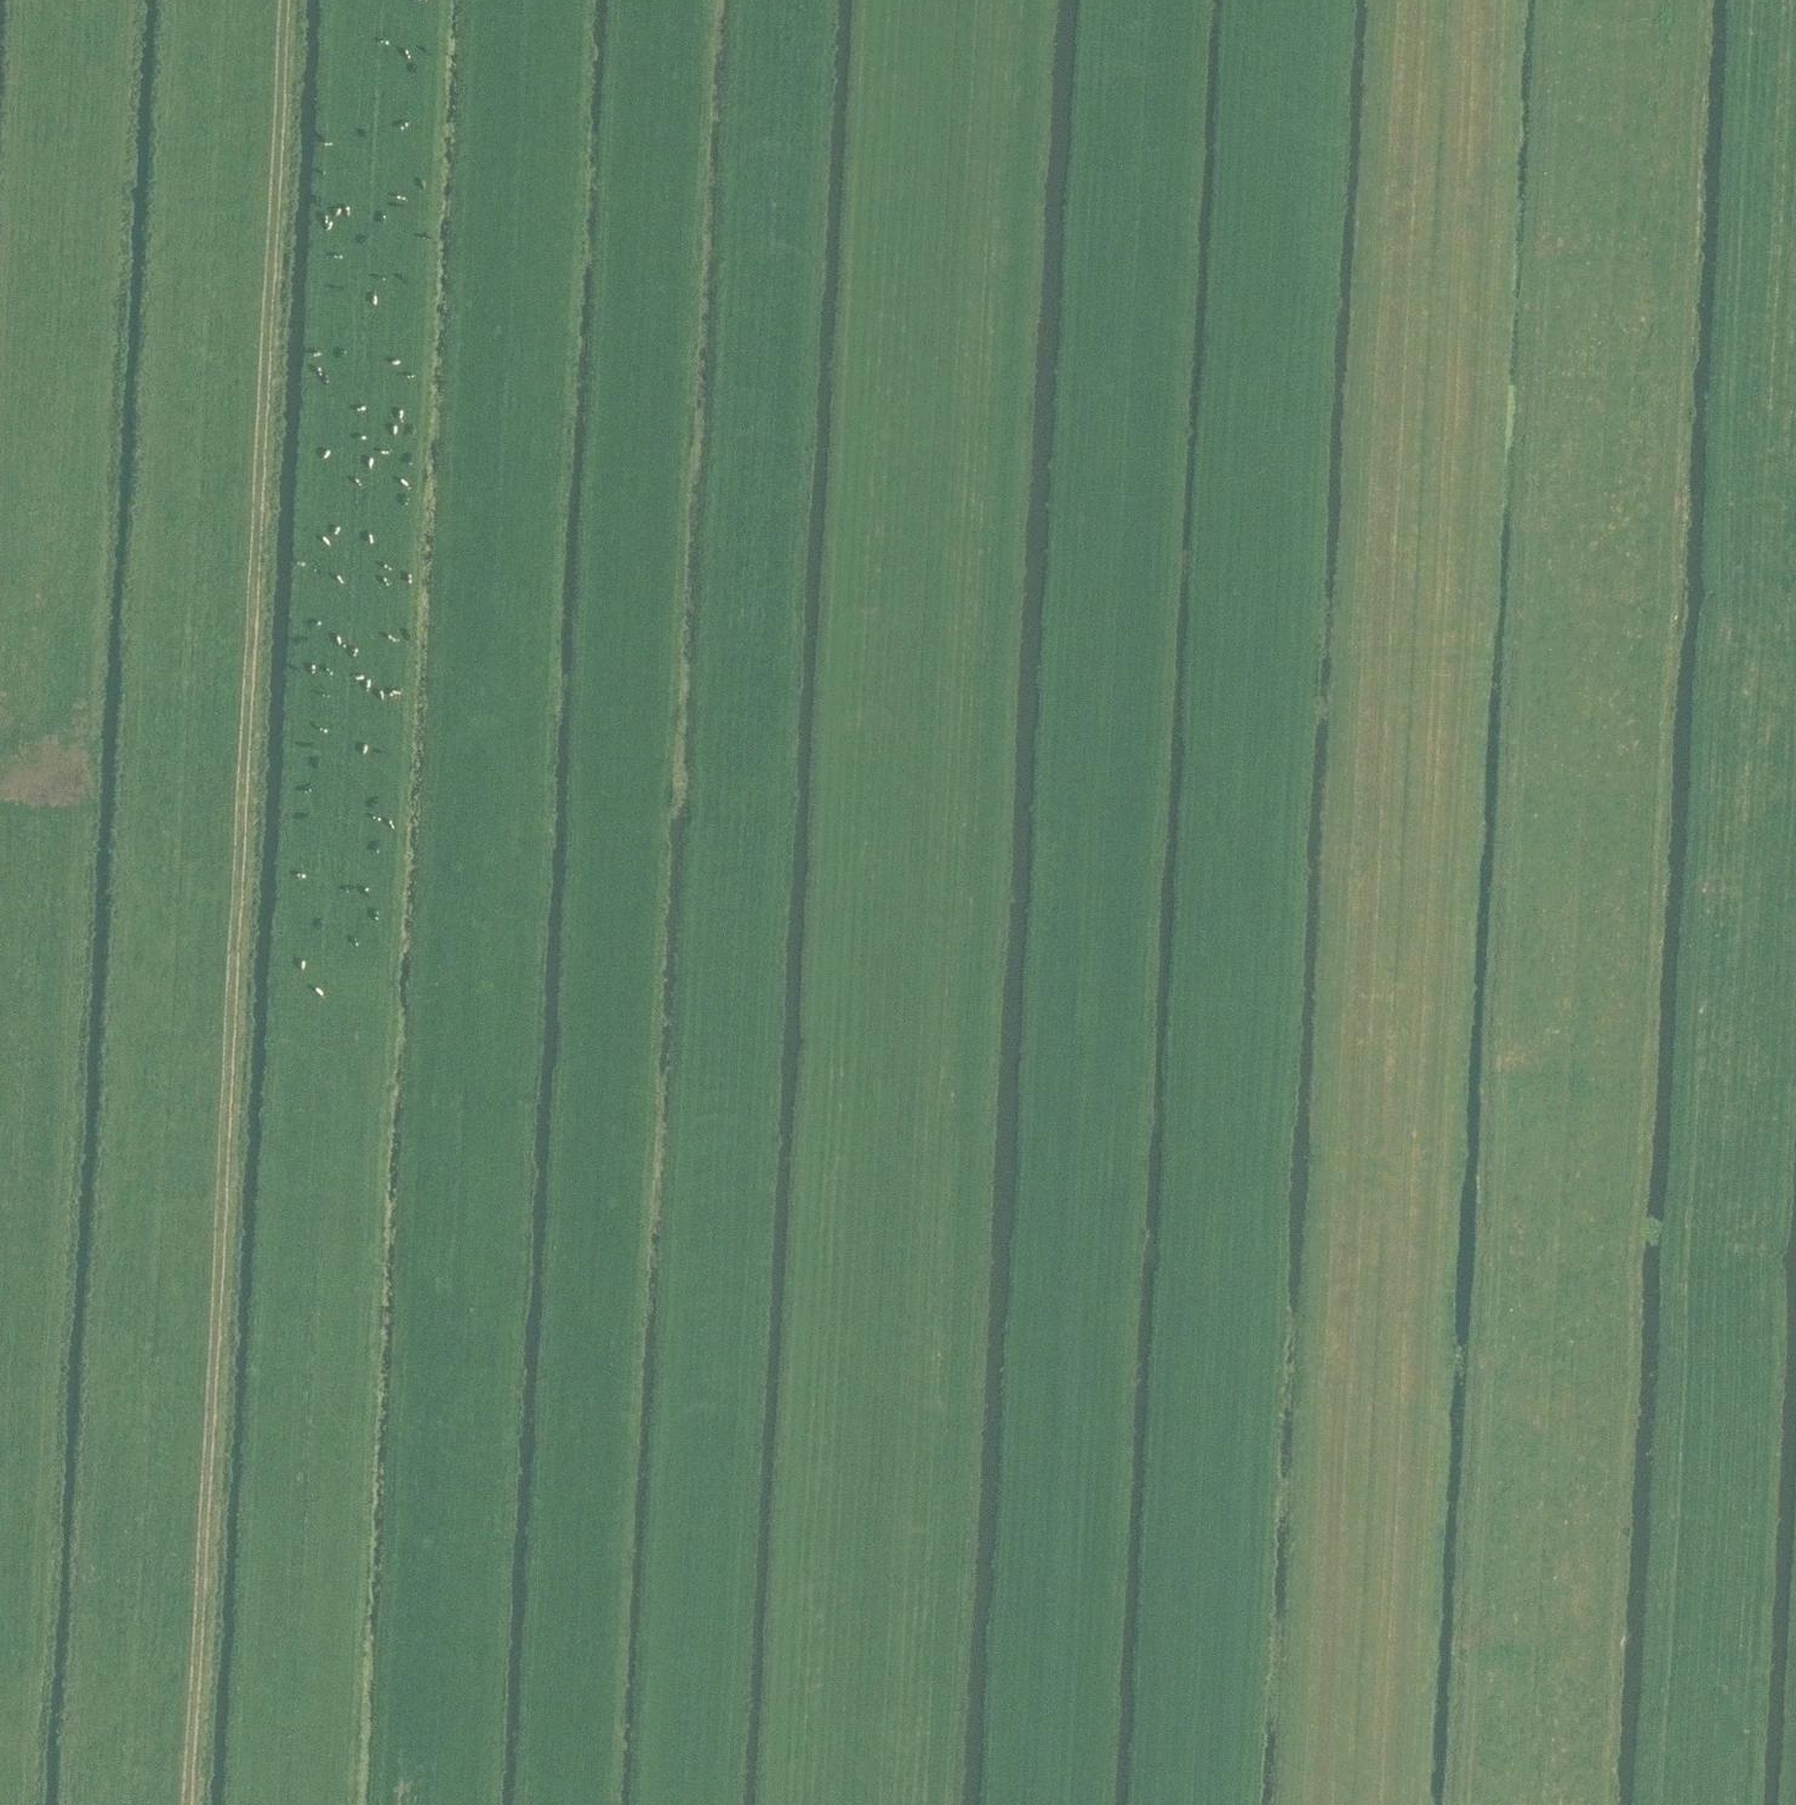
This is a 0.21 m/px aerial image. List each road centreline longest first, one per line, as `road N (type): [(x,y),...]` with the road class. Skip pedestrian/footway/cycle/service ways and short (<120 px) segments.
road 1 (track): [(930,1804),(1034,0)]
road 2 (track): [(188,1804),(286,0)]

